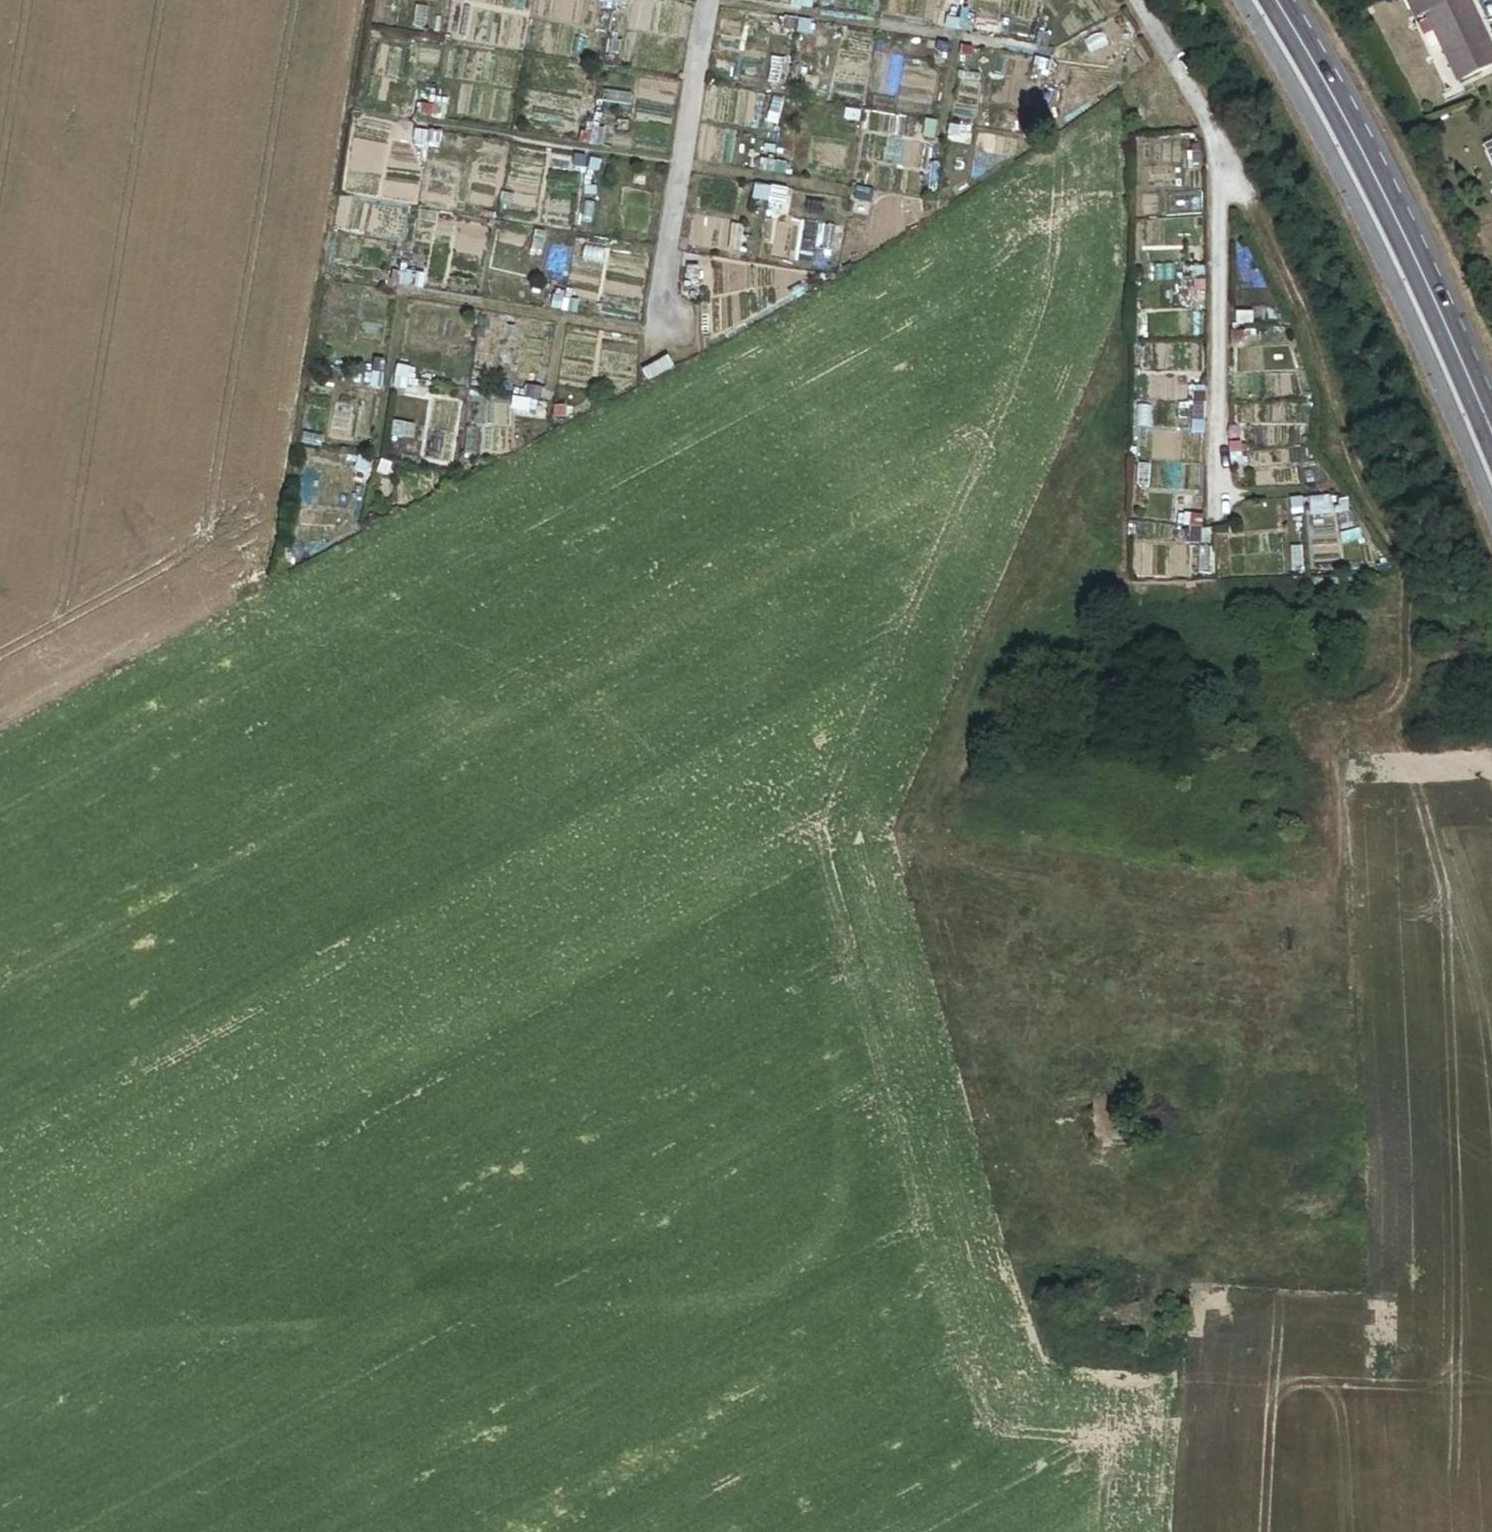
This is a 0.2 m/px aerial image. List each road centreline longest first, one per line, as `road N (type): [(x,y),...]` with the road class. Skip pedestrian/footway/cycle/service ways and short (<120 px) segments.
road 1 (secondary): [(1491,450),(1373,177),(1272,0)]
road 2 (track): [(709,0),(658,333),(661,376)]

